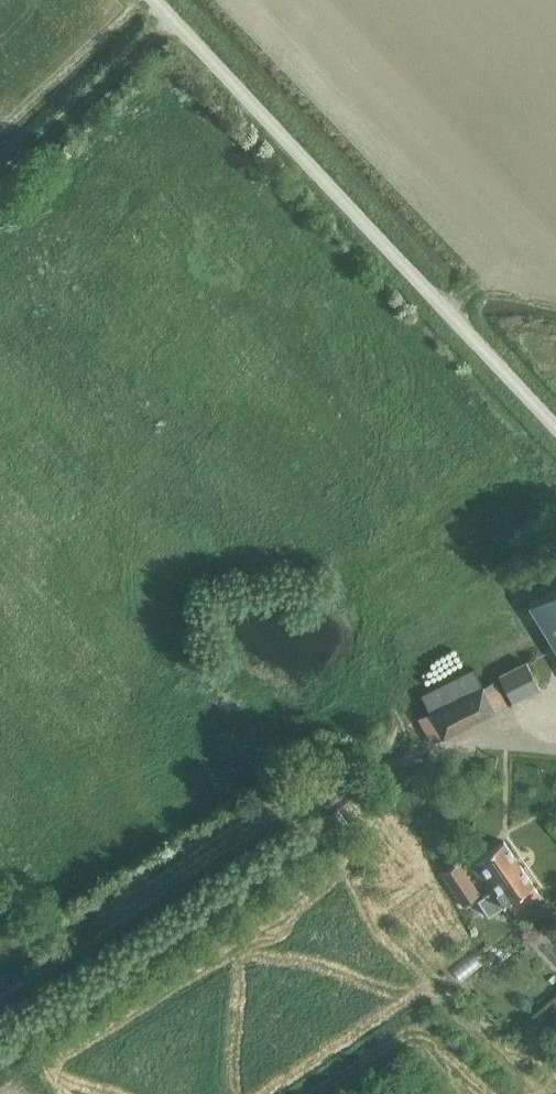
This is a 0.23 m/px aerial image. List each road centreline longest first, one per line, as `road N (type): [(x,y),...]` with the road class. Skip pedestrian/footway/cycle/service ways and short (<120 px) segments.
road 1 (unclassified): [(555,426),(157,0)]
road 2 (track): [(0,1013),(372,775),(493,734)]
road 3 (track): [(0,171),(165,10)]
road 4 (track): [(217,871),(14,937)]

